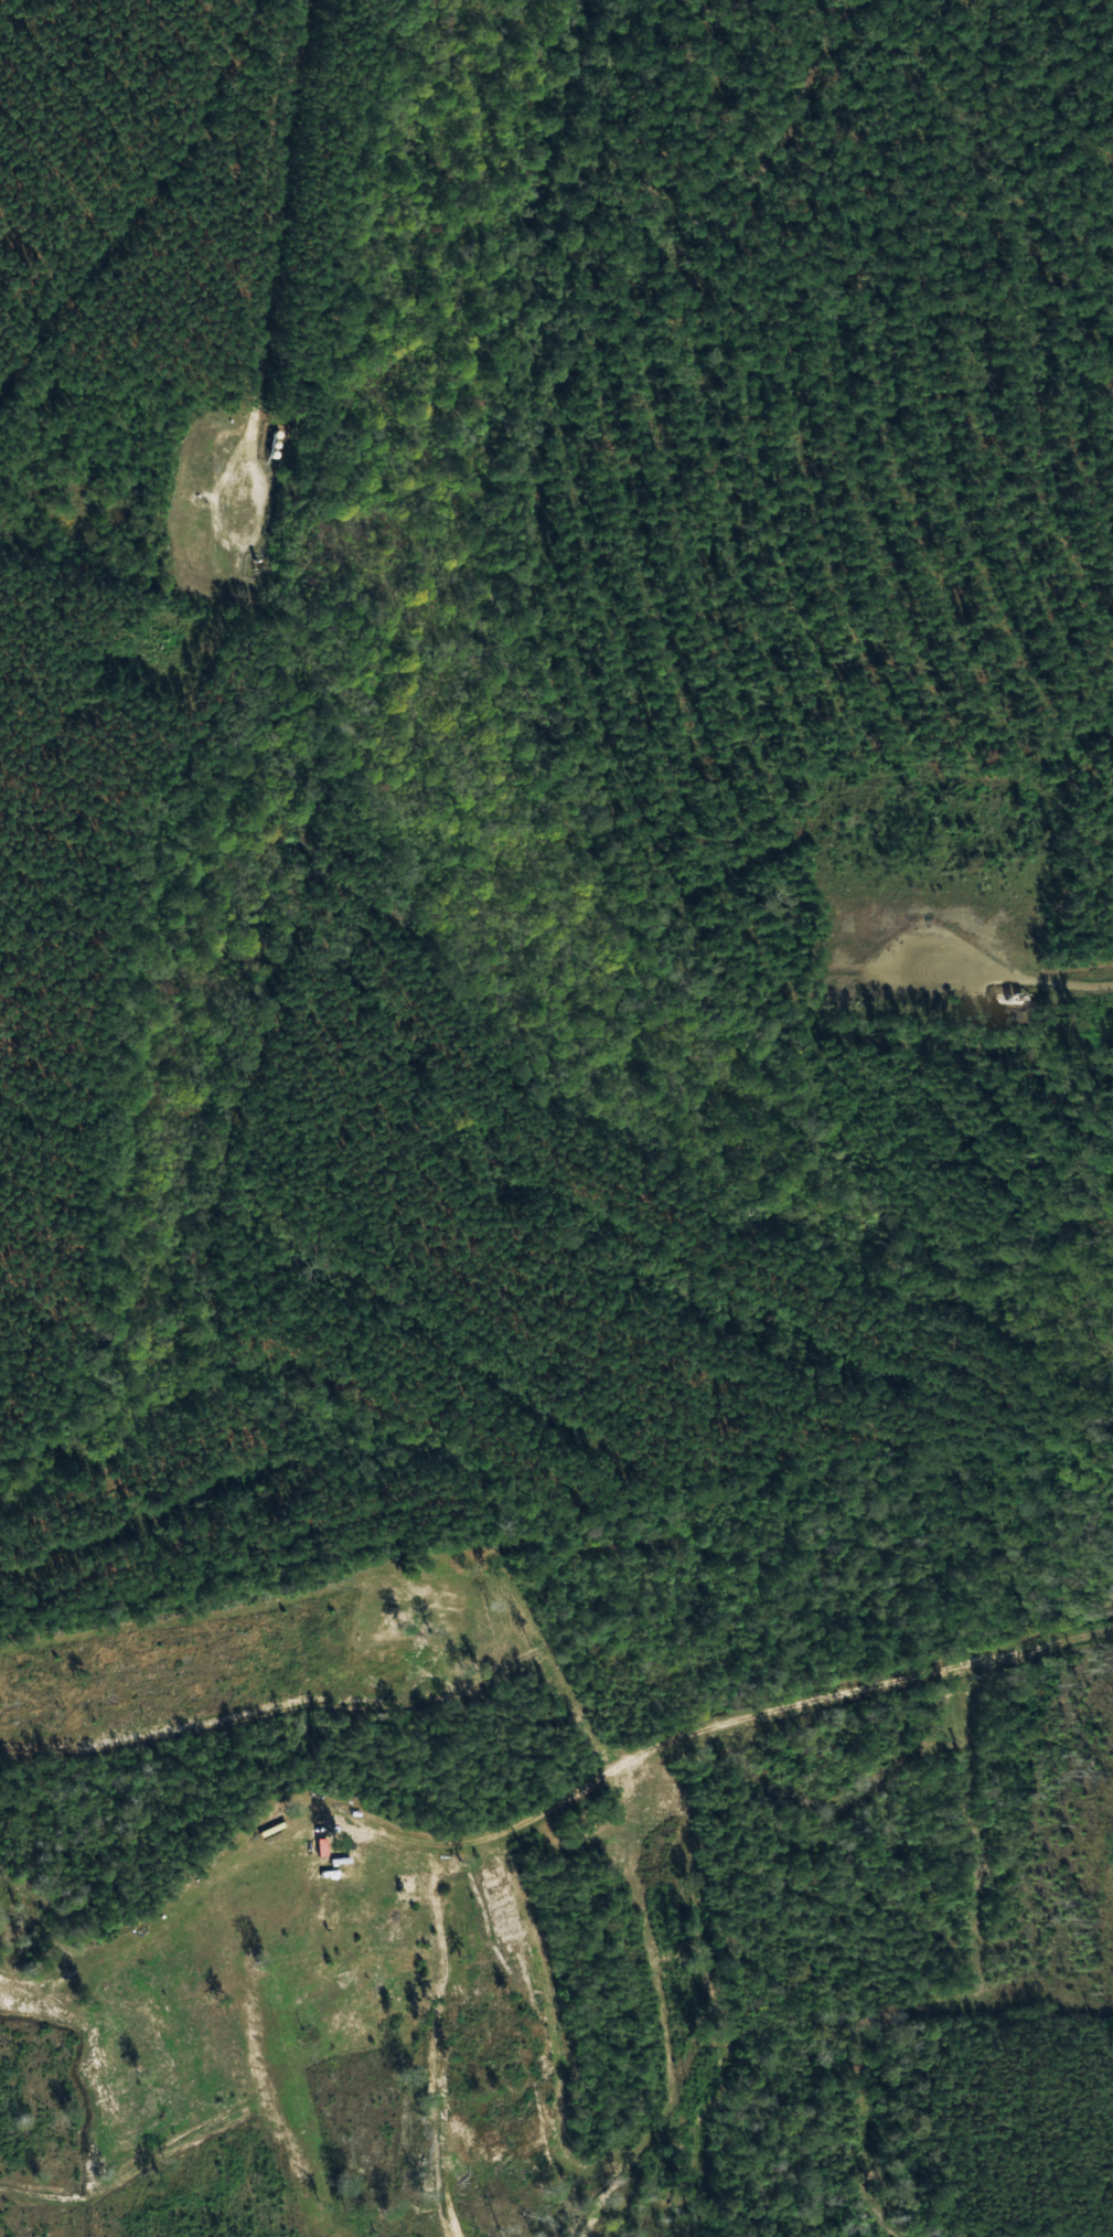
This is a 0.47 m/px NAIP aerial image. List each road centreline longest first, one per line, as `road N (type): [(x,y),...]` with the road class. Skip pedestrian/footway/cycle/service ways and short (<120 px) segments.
road 1 (residential): [(1112,1627),(569,1783)]

